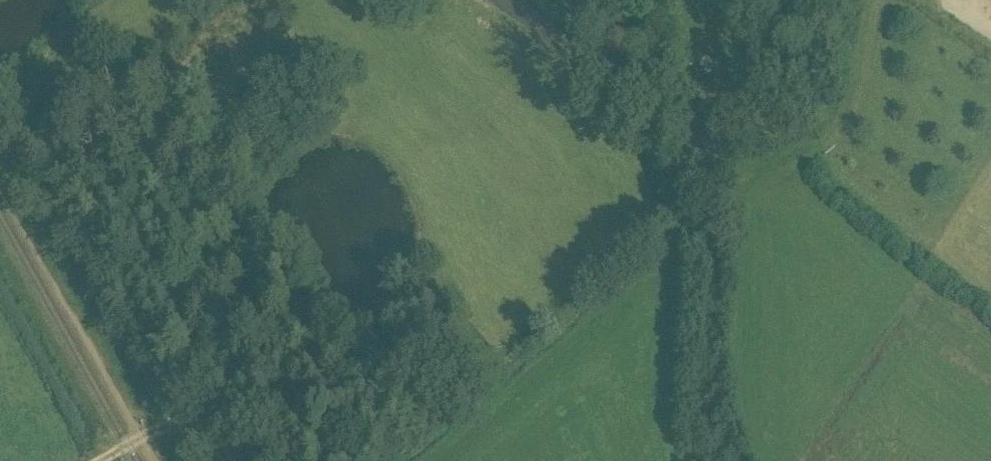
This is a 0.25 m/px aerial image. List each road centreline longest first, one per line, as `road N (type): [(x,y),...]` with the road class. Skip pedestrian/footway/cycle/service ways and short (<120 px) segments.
road 1 (track): [(102,460),(167,425),(186,424),(209,431),(229,460)]

